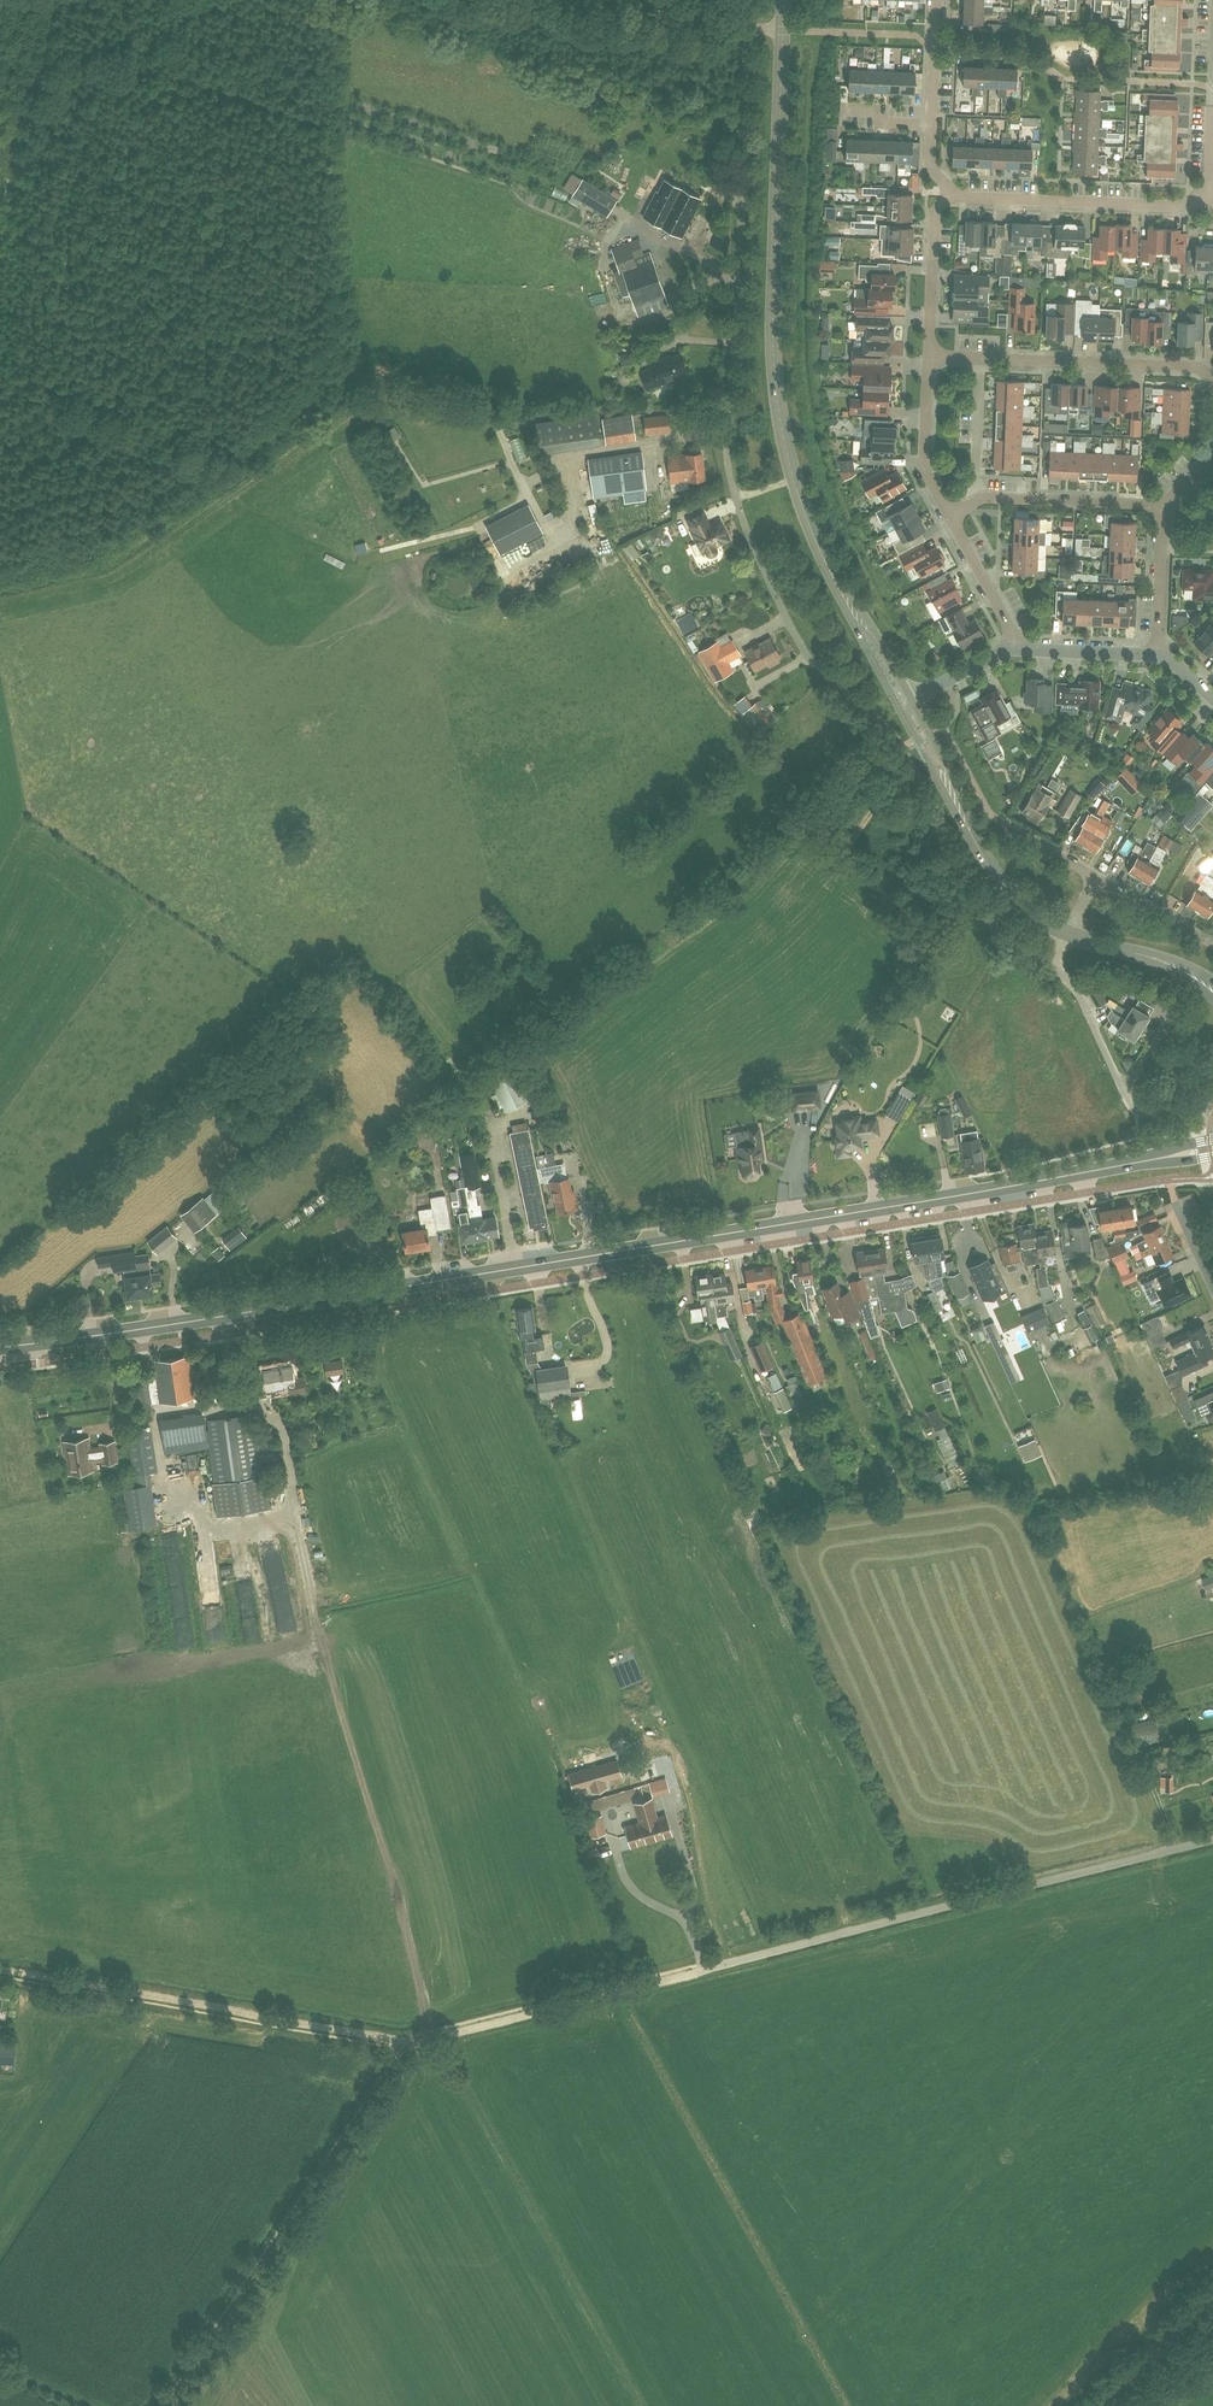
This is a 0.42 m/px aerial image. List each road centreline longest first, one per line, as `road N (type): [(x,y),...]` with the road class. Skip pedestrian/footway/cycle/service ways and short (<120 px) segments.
road 1 (secondary): [(0,1349),(1168,1157)]
road 2 (track): [(698,1971),(409,2038),(167,2405)]
road 3 (residential): [(1056,965),(1028,959),(997,922),(902,747),(810,655),(737,498)]
road 4 (unclassified): [(698,1971),(1212,1839)]
road 5 (secondary): [(797,480),(779,428),(770,294),(783,0)]
road 6 (residential): [(737,498),(726,413),(740,349),(748,29)]
road 7 (track): [(0,1970),(404,2045)]
road 8 (secondary): [(1065,934),(1010,892),(904,707)]
road 9 (residential): [(1209,195),(1174,208),(952,192)]
road 10 (secondary): [(904,707),(835,585),(797,480)]
road 11 (residential): [(1212,380),(1191,366),(979,357)]
road 12 (residential): [(1164,1026),(1121,1091),(1056,965)]
road 13 (residential): [(1159,507),(974,502)]
road 14 (residential): [(949,519),(924,459),(929,355)]
road 15 (residential): [(929,355),(936,214),(952,192)]
road 16 (secondary): [(1212,989),(1155,958),(1065,934)]
road 17 (track): [(748,29),(594,0)]
road 18 (unclassified): [(1104,2405),(1212,2295)]
road 19 (residential): [(1018,650),(949,519)]
road 20 (residential): [(974,502),(979,357)]
road 21 (residential): [(1018,650),(1160,657)]
road 22 (residential): [(904,707),(1001,651),(1018,650)]
road 23 (residential): [(1204,941),(1097,879)]

